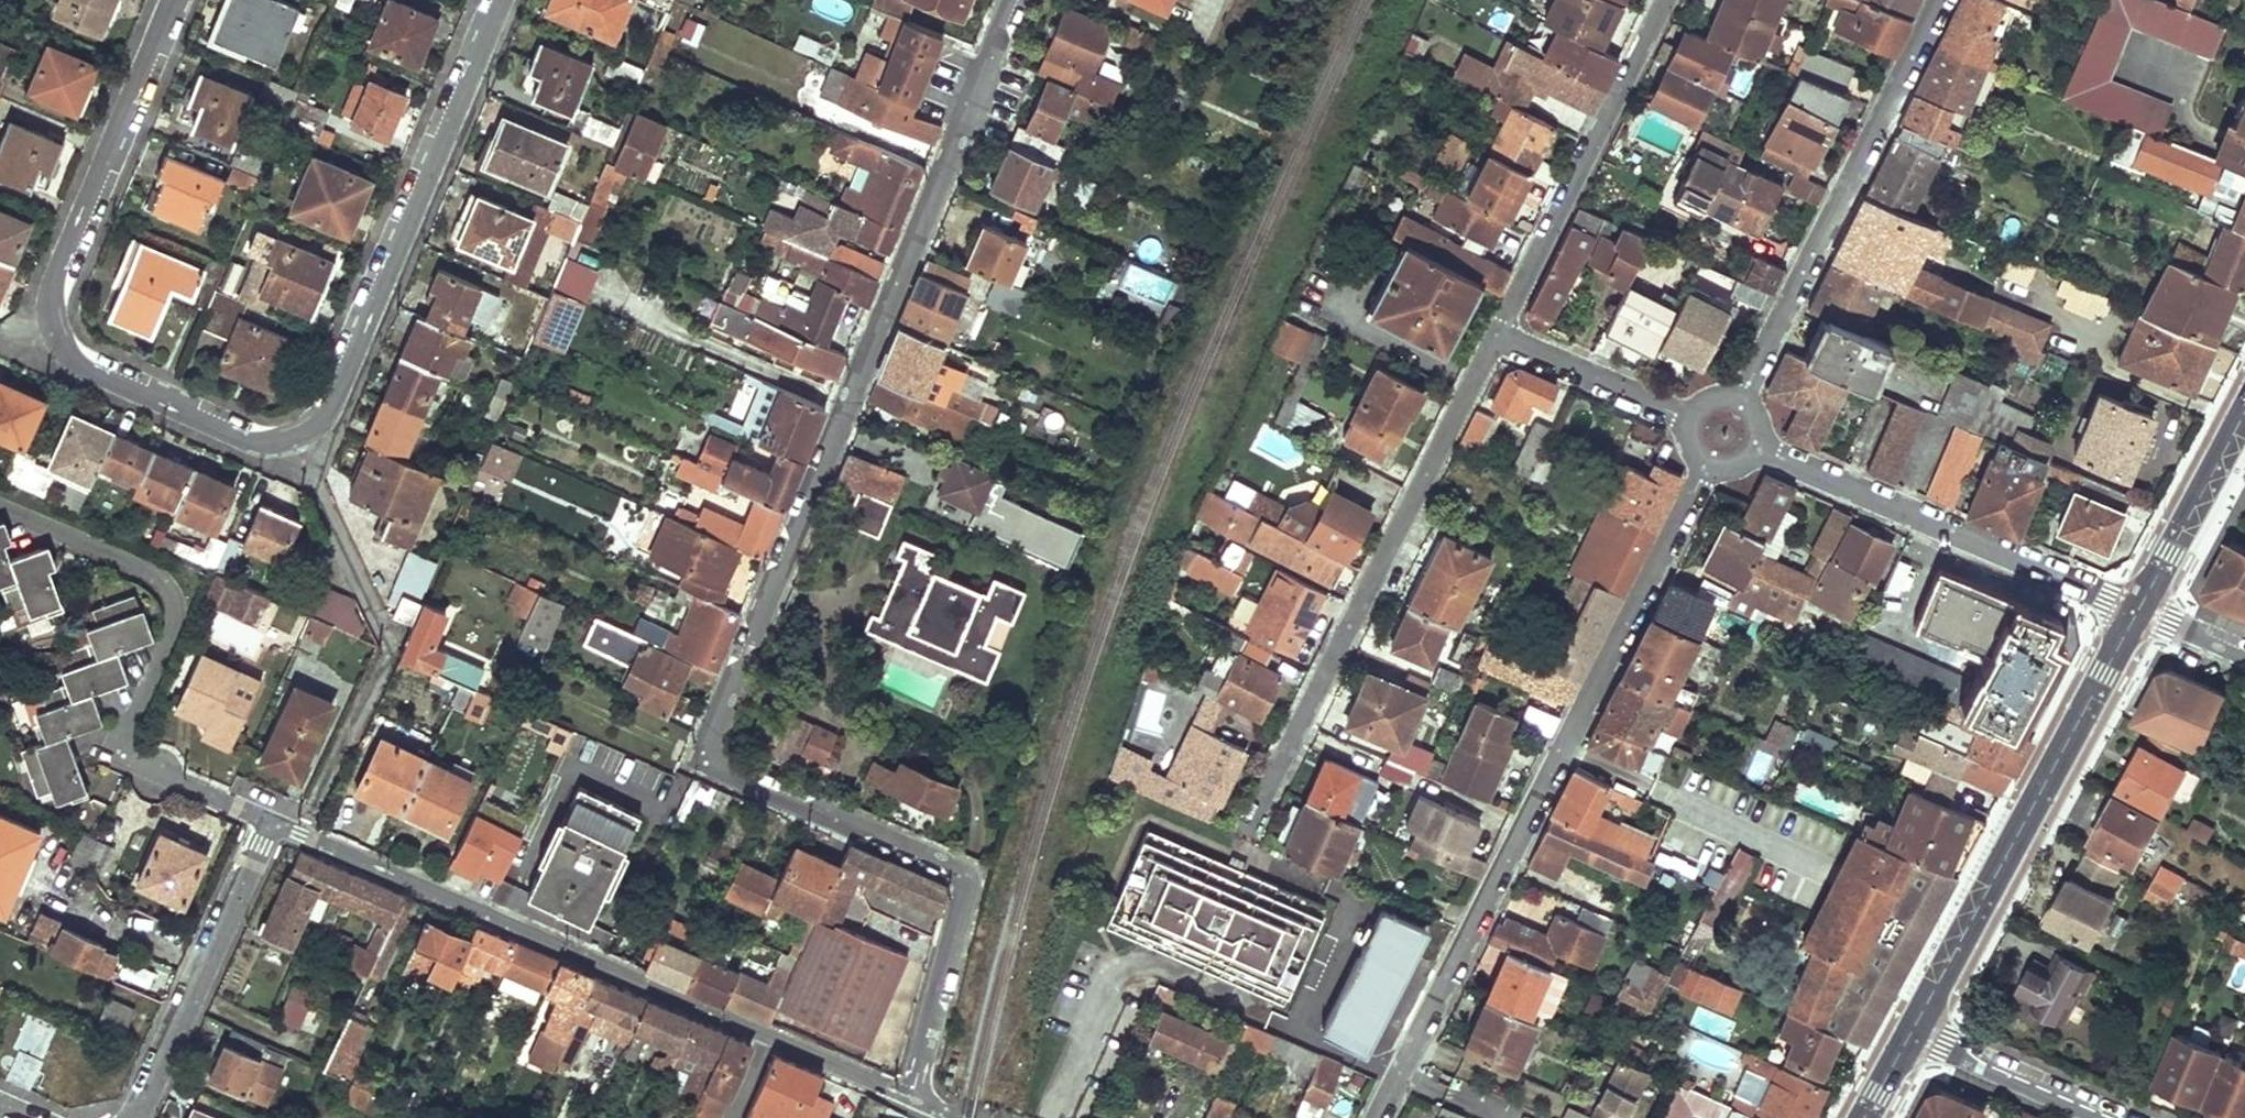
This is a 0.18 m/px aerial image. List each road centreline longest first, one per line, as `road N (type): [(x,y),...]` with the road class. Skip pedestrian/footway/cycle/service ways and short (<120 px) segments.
road 1 (residential): [(917,1101),(970,880),(703,760),(1015,0)]
road 2 (residential): [(176,0),(49,303),(71,350),(274,439),(316,419),(493,0)]
road 3 (residential): [(1704,468),(1376,1117)]
road 4 (residential): [(917,1101),(270,821)]
road 5 (residential): [(1245,825),(1498,334)]
road 6 (secondary): [(2139,611),(1913,1036)]
road 7 (residential): [(1742,403),(1939,0)]
road 8 (residential): [(1760,446),(2139,611)]
road 9 (residential): [(1667,0),(1498,334)]
road 10 (residential): [(0,509),(145,569),(168,594),(175,621),(115,753)]
road 11 (residential): [(270,821),(135,1117)]
road 12 (secondary): [(2244,411),(2139,611)]
road 13 (residential): [(1692,414),(1498,334)]
road 14 (residential): [(1913,1036),(2099,1117)]
road 15 (residential): [(270,821),(115,753)]

